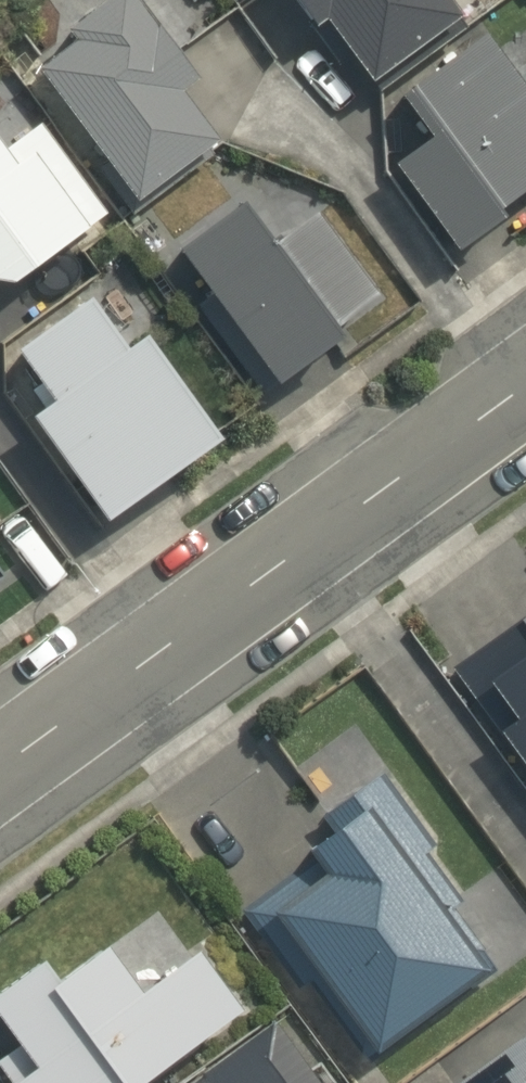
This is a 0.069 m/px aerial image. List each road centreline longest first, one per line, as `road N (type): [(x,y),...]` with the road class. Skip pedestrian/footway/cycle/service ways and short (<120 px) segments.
road 1 (residential): [(0,812),(525,418)]

